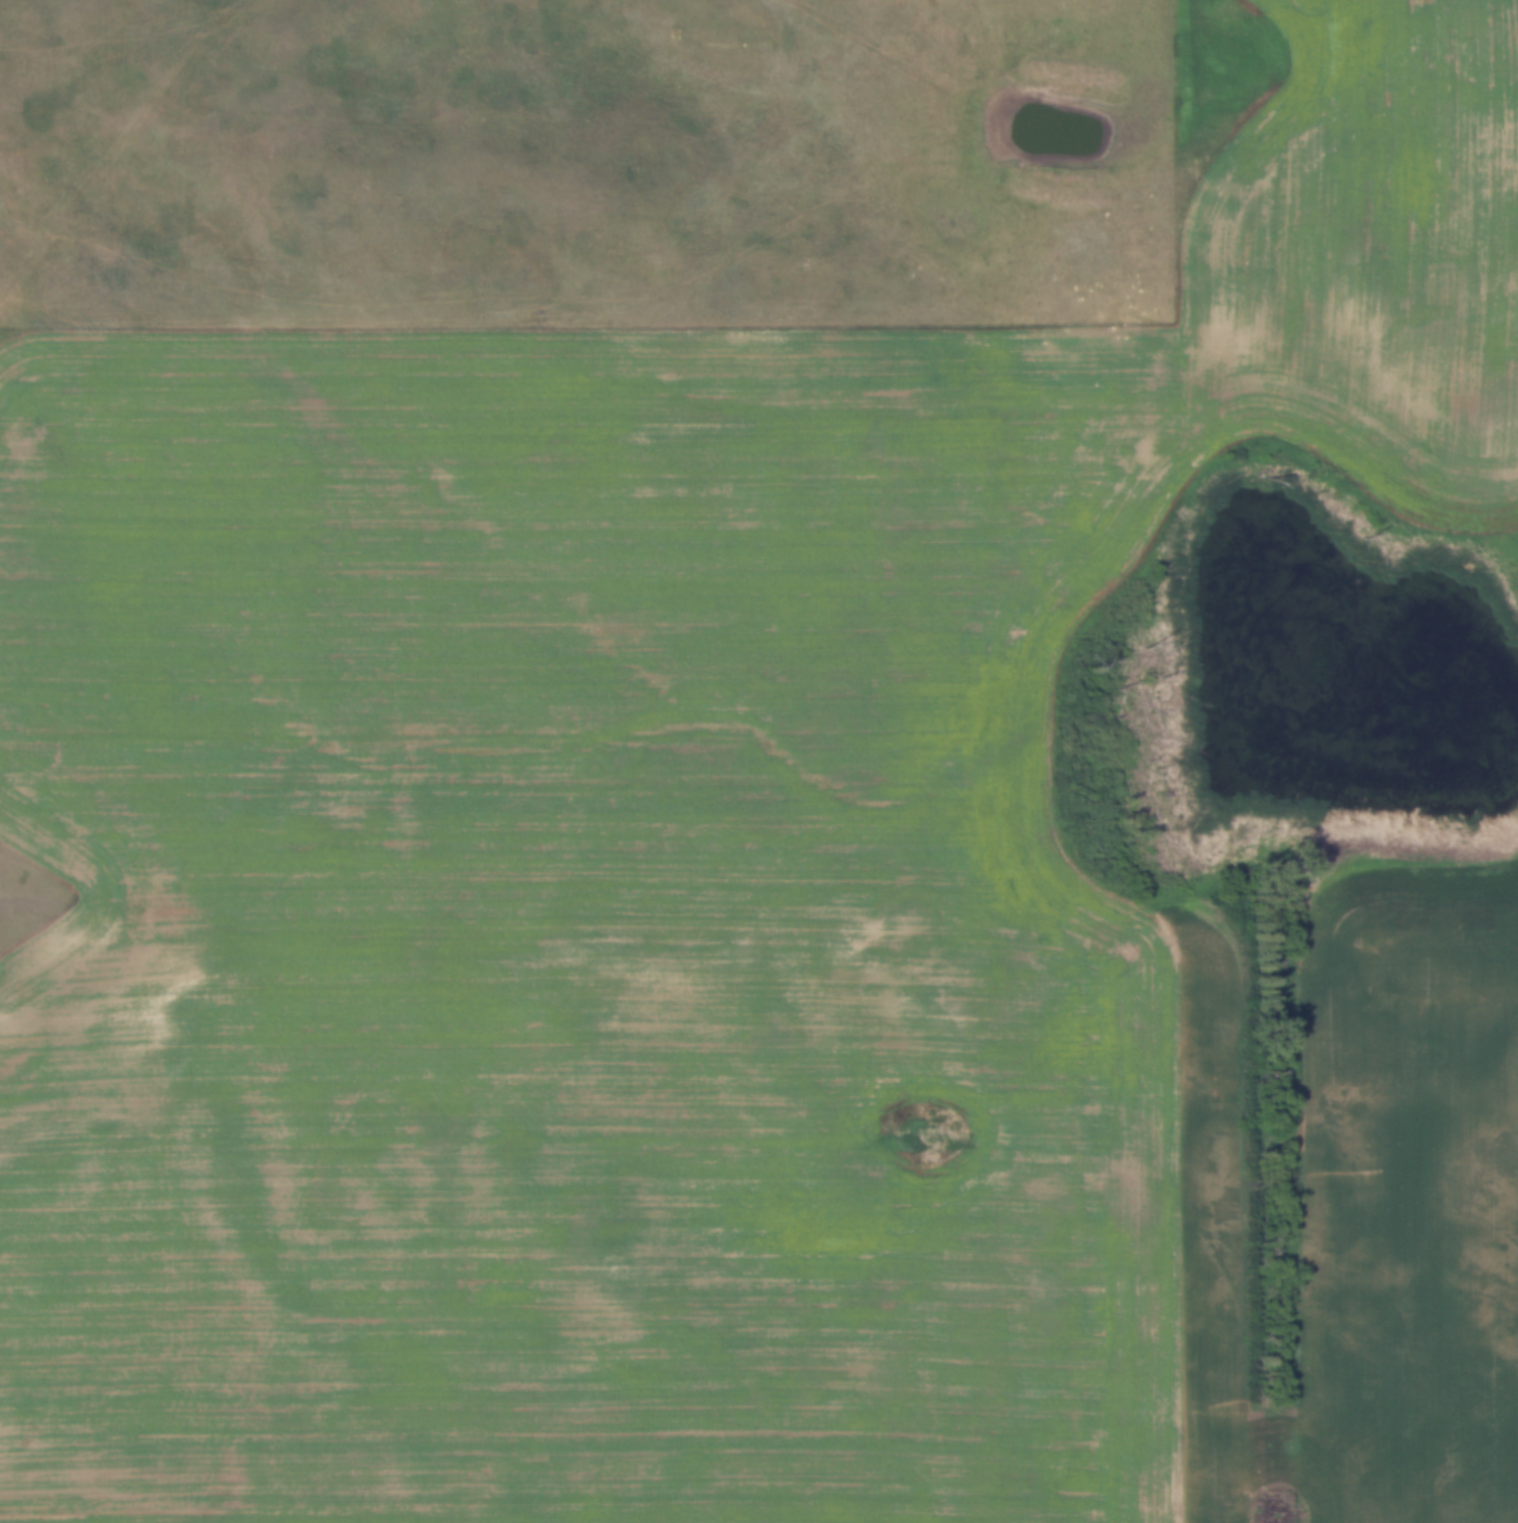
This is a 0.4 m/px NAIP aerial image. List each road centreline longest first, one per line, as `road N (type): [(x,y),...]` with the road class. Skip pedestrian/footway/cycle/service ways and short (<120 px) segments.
road 1 (track): [(1120,1522),(1137,1358),(1169,0)]

